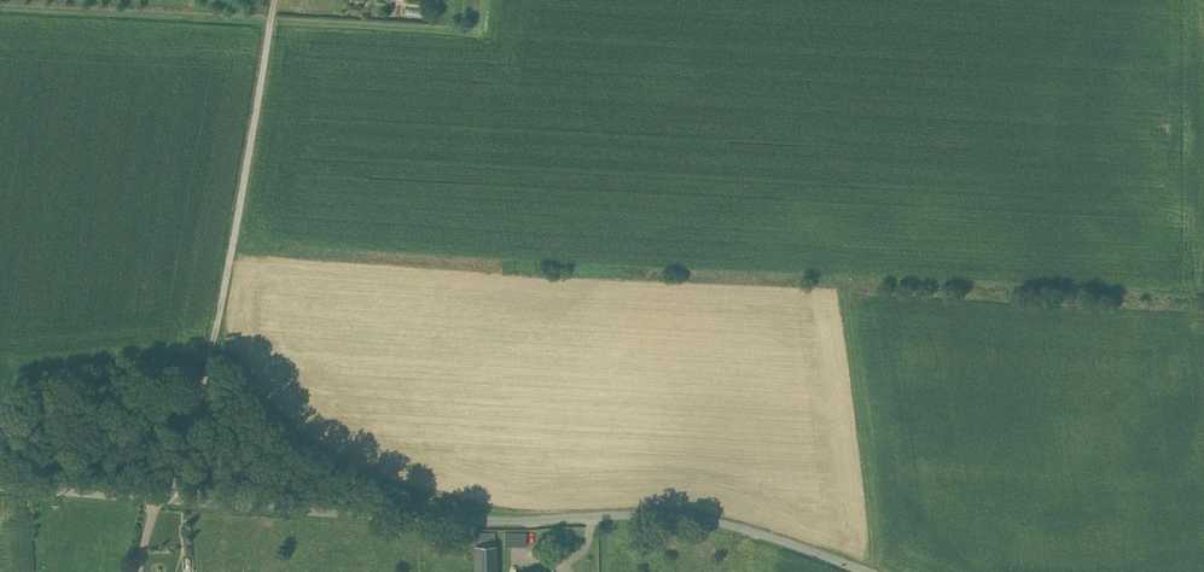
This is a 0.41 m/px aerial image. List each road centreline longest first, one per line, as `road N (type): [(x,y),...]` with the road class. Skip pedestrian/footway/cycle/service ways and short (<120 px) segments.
road 1 (unclassified): [(0,487),(466,521),(677,516),(731,526),(855,571)]

